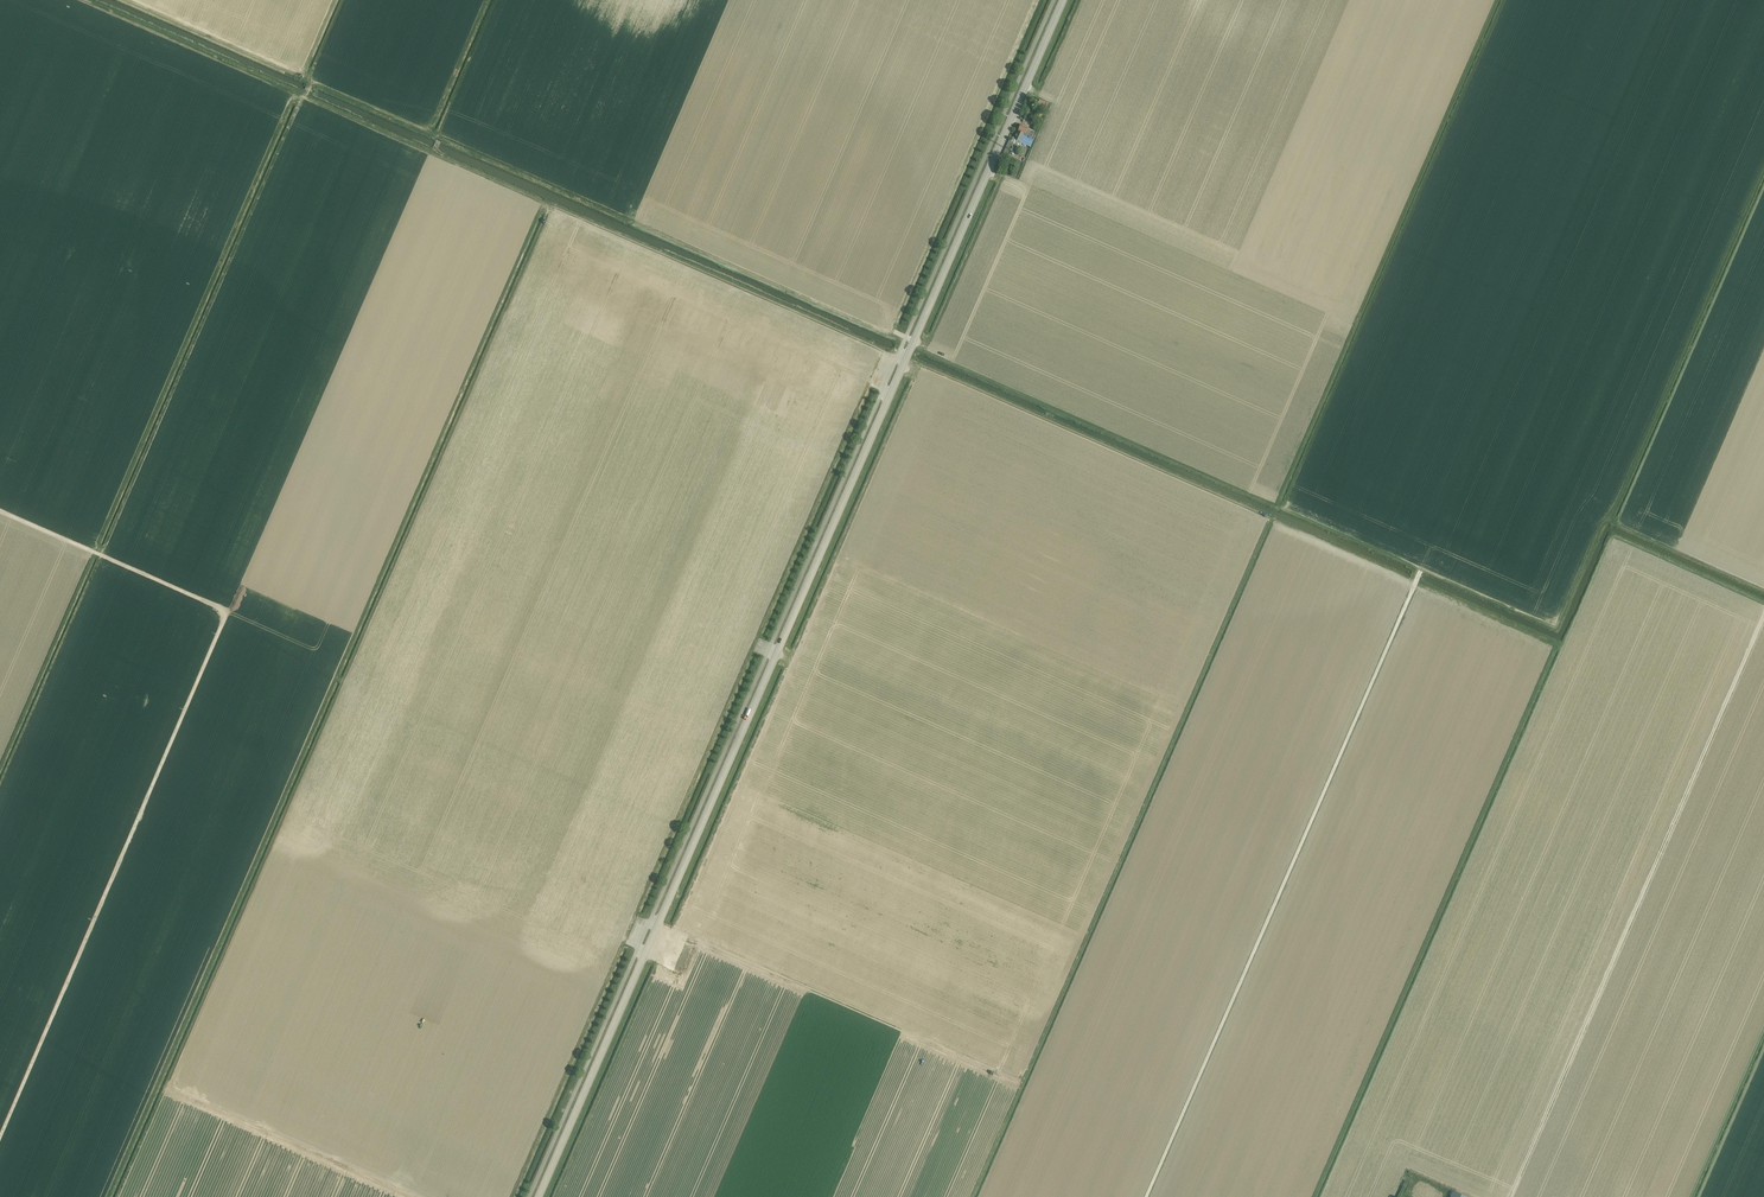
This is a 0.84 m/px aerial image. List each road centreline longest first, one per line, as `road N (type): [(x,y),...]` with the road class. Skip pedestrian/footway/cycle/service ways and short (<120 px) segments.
road 1 (secondary): [(538,1196),(1063,0)]
road 2 (track): [(0,1138),(228,612),(0,512)]
road 3 (track): [(1148,1196),(1422,568)]
road 4 (track): [(1510,1196),(1763,615)]

